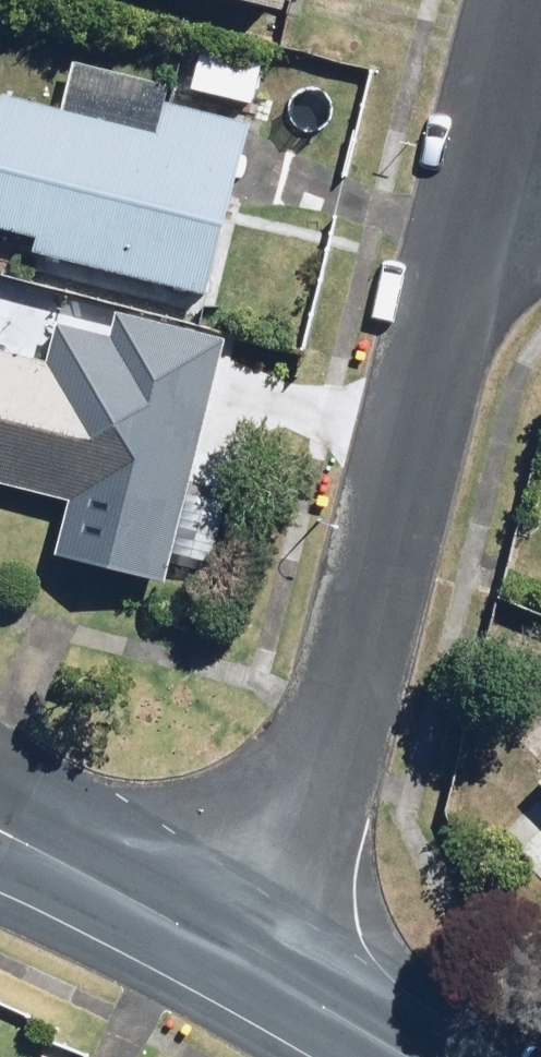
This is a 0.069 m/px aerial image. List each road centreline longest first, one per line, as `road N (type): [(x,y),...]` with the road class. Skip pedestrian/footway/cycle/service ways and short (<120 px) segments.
road 1 (residential): [(268,965),(484,179)]
road 2 (residential): [(0,830),(268,965)]
road 3 (residential): [(484,179),(527,0)]
road 4 (residential): [(268,965),(419,1056)]

